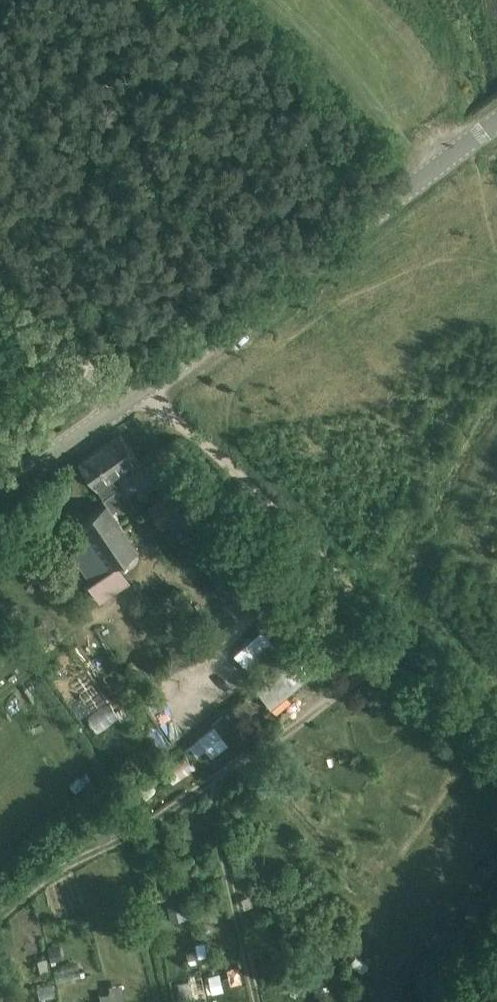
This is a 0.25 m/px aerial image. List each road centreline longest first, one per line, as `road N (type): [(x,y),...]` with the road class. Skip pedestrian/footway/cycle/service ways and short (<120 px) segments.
road 1 (track): [(0,274),(496,744)]
road 2 (tertiary): [(0,491),(496,116)]

